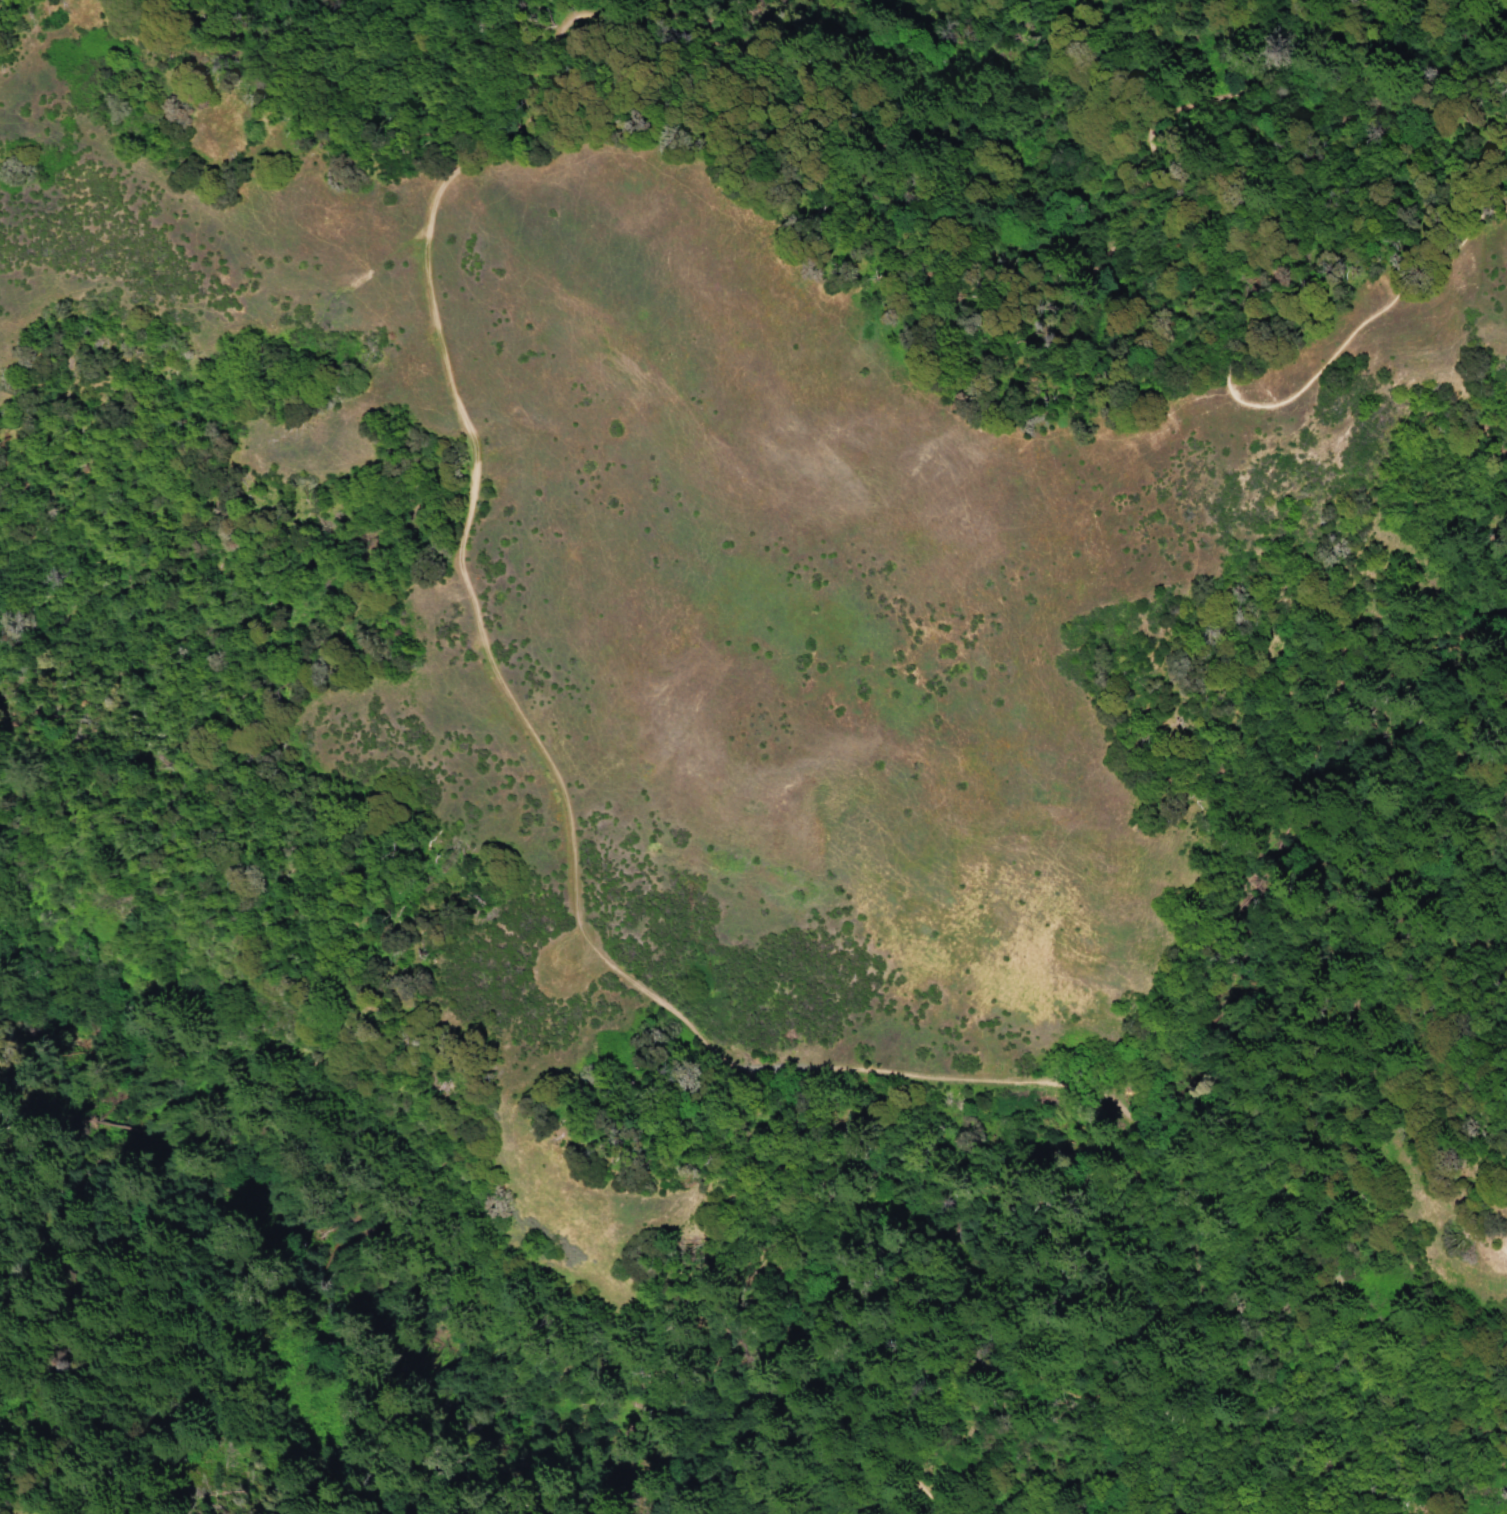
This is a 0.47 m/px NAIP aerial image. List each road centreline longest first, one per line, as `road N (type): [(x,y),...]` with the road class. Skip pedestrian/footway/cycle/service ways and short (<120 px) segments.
road 1 (track): [(1304,0),(1279,61),(1159,106),(1139,133),(1108,222),(1070,261),(869,134),(805,75),(627,22),(564,23),(548,37),(529,96),(504,138),(443,180)]
road 2 (track): [(443,180),(425,221),(425,252),(433,318),(475,450),(458,563),(499,683),(567,809),(580,929),(616,970)]

